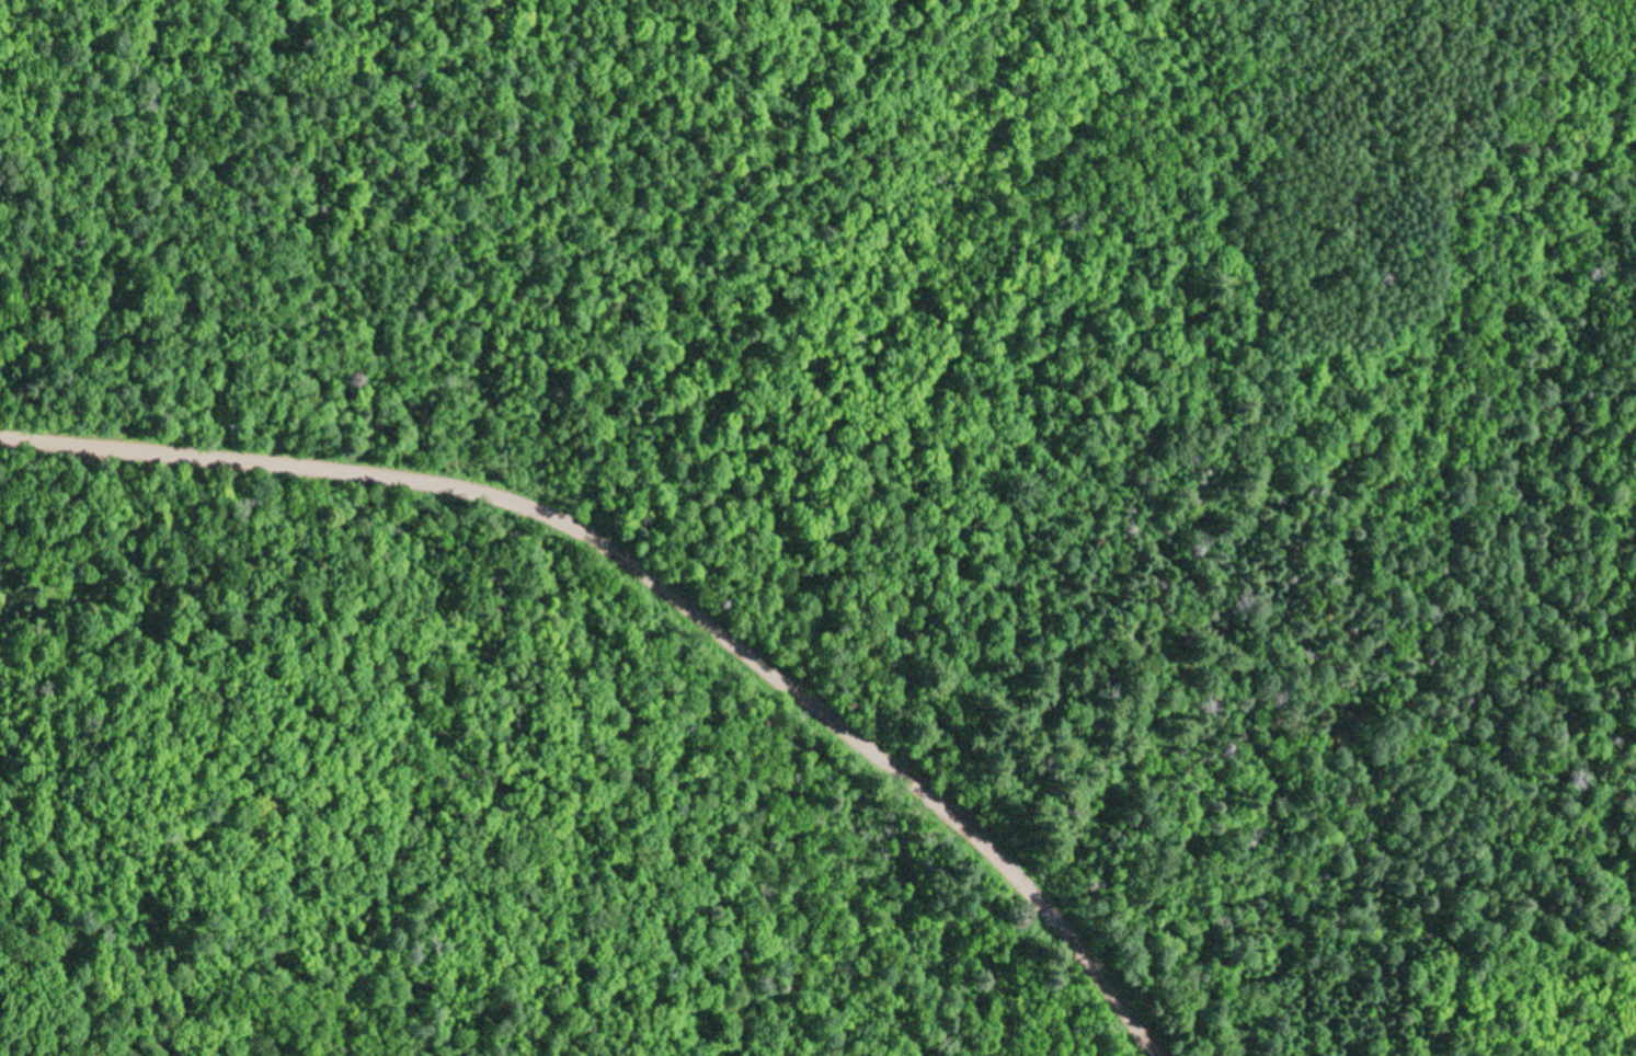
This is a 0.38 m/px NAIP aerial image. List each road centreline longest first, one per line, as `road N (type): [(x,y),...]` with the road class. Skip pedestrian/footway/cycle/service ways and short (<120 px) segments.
road 1 (residential): [(1152,1055),(1008,864),(632,565),(544,514),(412,481),(0,440)]

